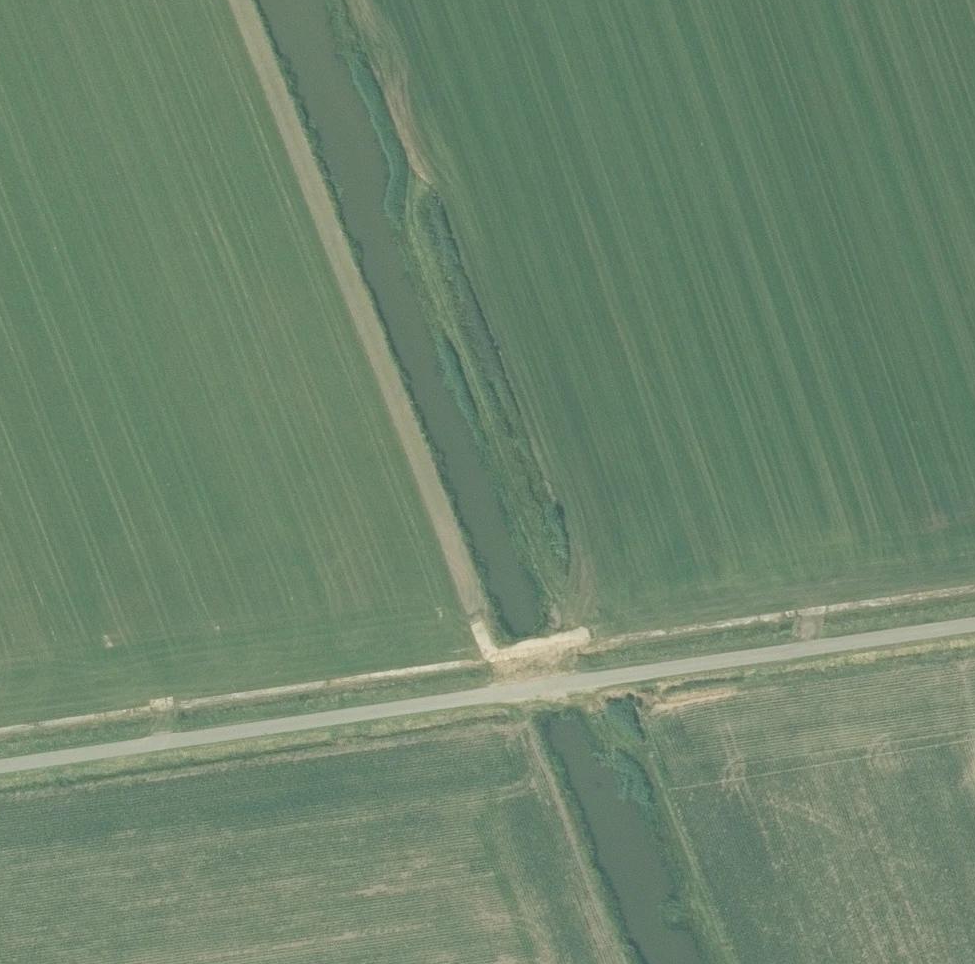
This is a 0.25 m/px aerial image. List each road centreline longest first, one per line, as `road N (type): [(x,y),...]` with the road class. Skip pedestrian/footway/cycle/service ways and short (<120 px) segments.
road 1 (unclassified): [(0,765),(974,625)]

